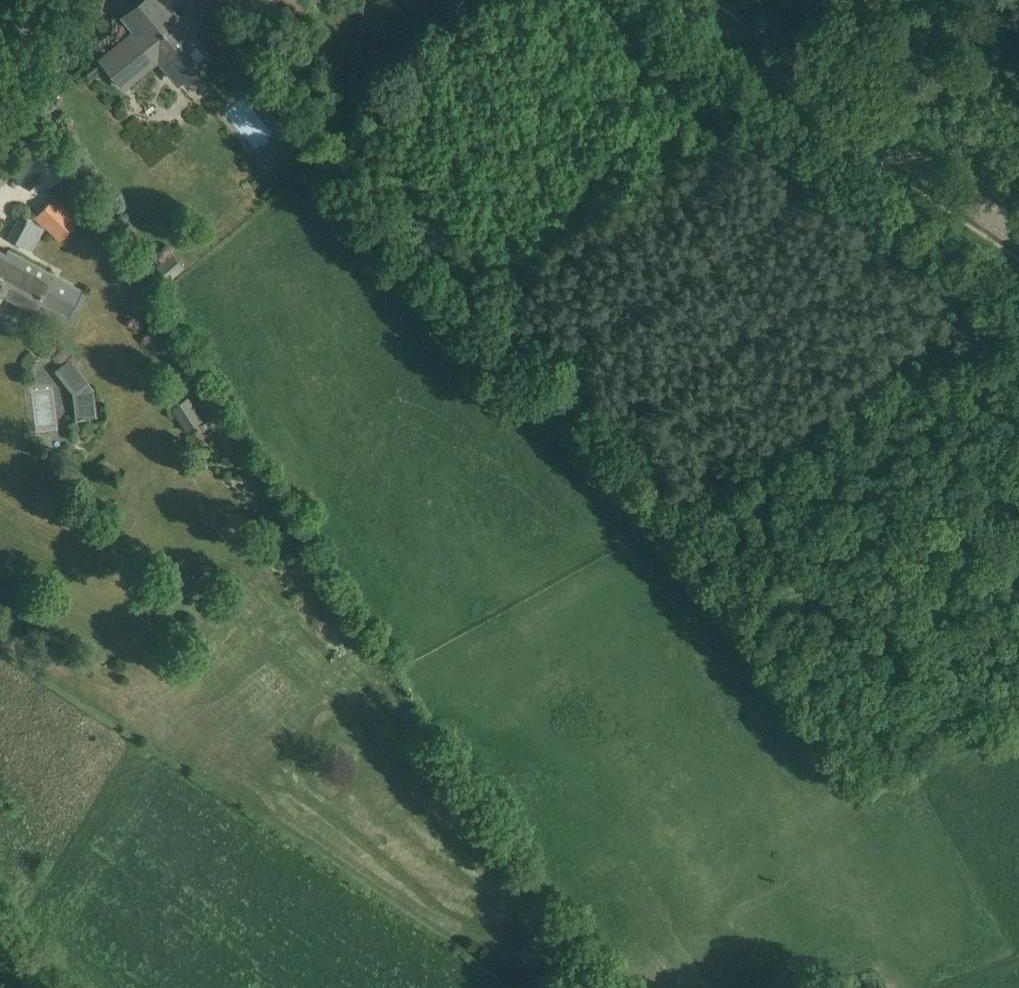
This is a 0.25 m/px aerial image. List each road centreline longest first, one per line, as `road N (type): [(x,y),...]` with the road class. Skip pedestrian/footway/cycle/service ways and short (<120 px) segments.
road 1 (unclassified): [(1018,235),(701,0)]

